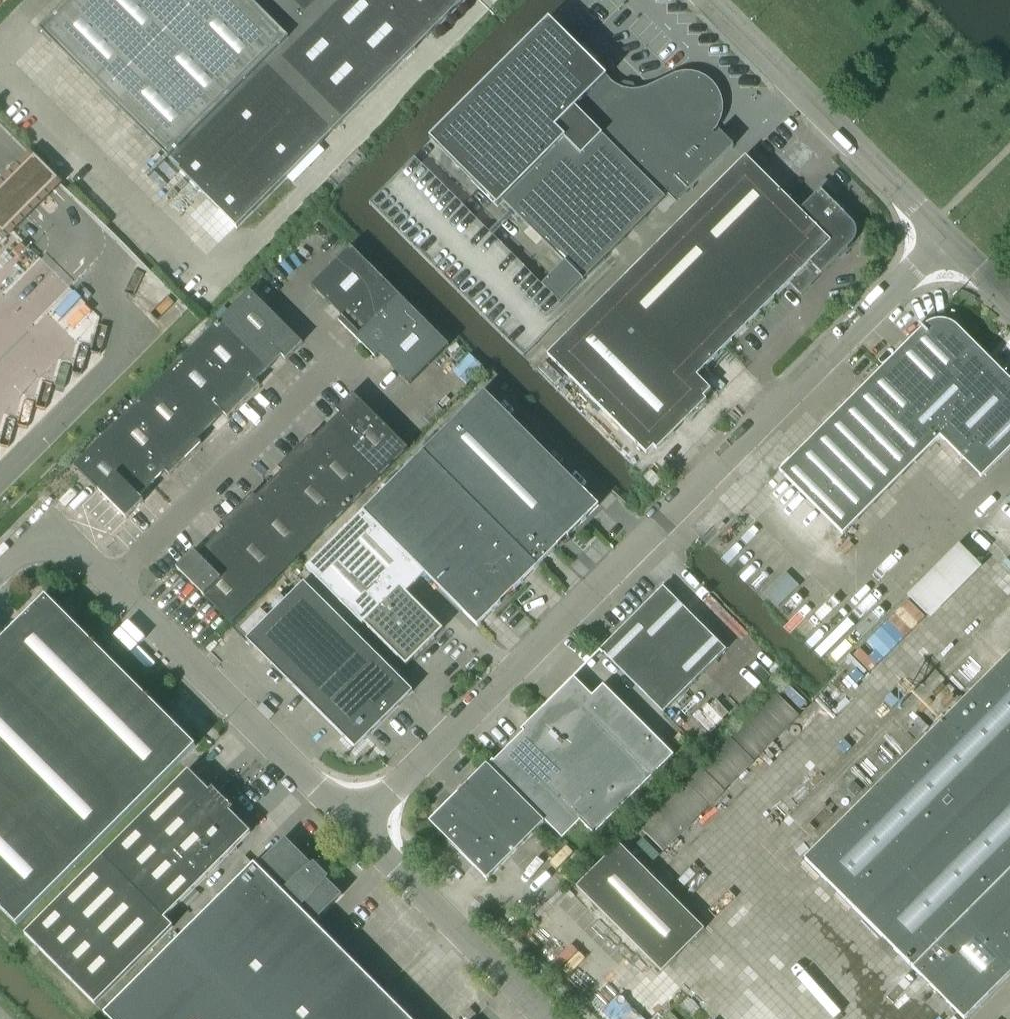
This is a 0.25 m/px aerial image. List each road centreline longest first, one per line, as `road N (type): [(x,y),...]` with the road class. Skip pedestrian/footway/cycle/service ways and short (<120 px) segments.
road 1 (unclassified): [(359,823),(947,240)]
road 2 (unclassified): [(359,823),(113,581)]
road 3 (unclassified): [(947,240),(709,0)]
road 4 (unclassified): [(113,581),(343,361)]
road 5 (unclassified): [(551,1018),(359,823)]
road 6 (unclassified): [(335,244),(283,296),(343,361)]
road 7 (unclassified): [(343,361),(406,420),(449,378)]
road 8 (unclassified): [(113,581),(83,552),(46,540),(0,573)]

